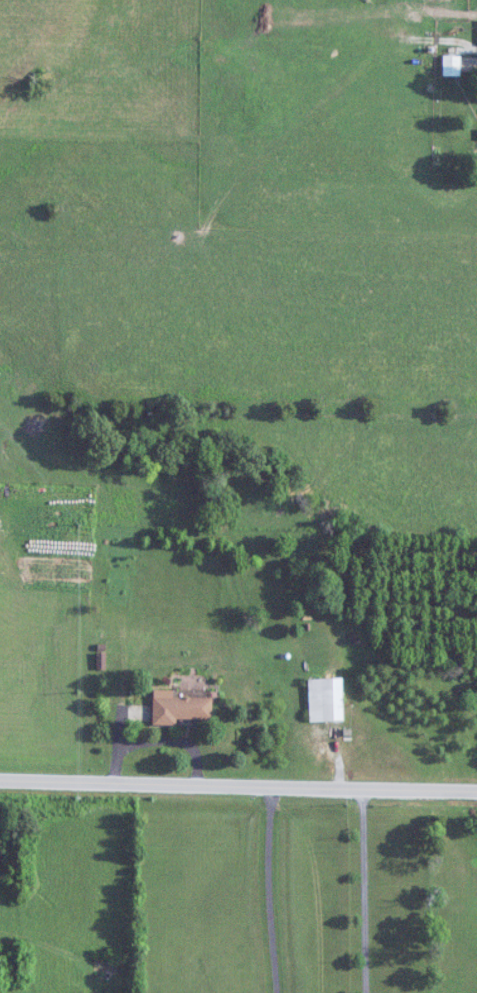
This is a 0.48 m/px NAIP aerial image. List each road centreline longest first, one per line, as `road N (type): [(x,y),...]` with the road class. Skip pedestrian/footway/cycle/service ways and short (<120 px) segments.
road 1 (residential): [(476,800),(0,787)]

